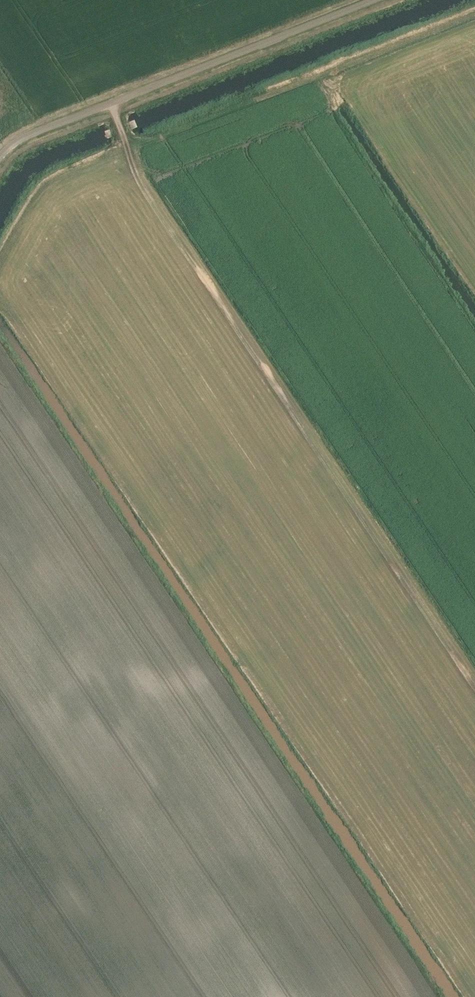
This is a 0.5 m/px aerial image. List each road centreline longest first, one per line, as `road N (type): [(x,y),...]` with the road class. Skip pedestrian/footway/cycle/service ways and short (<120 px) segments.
road 1 (unclassified): [(0,157),(27,136),(372,0)]

